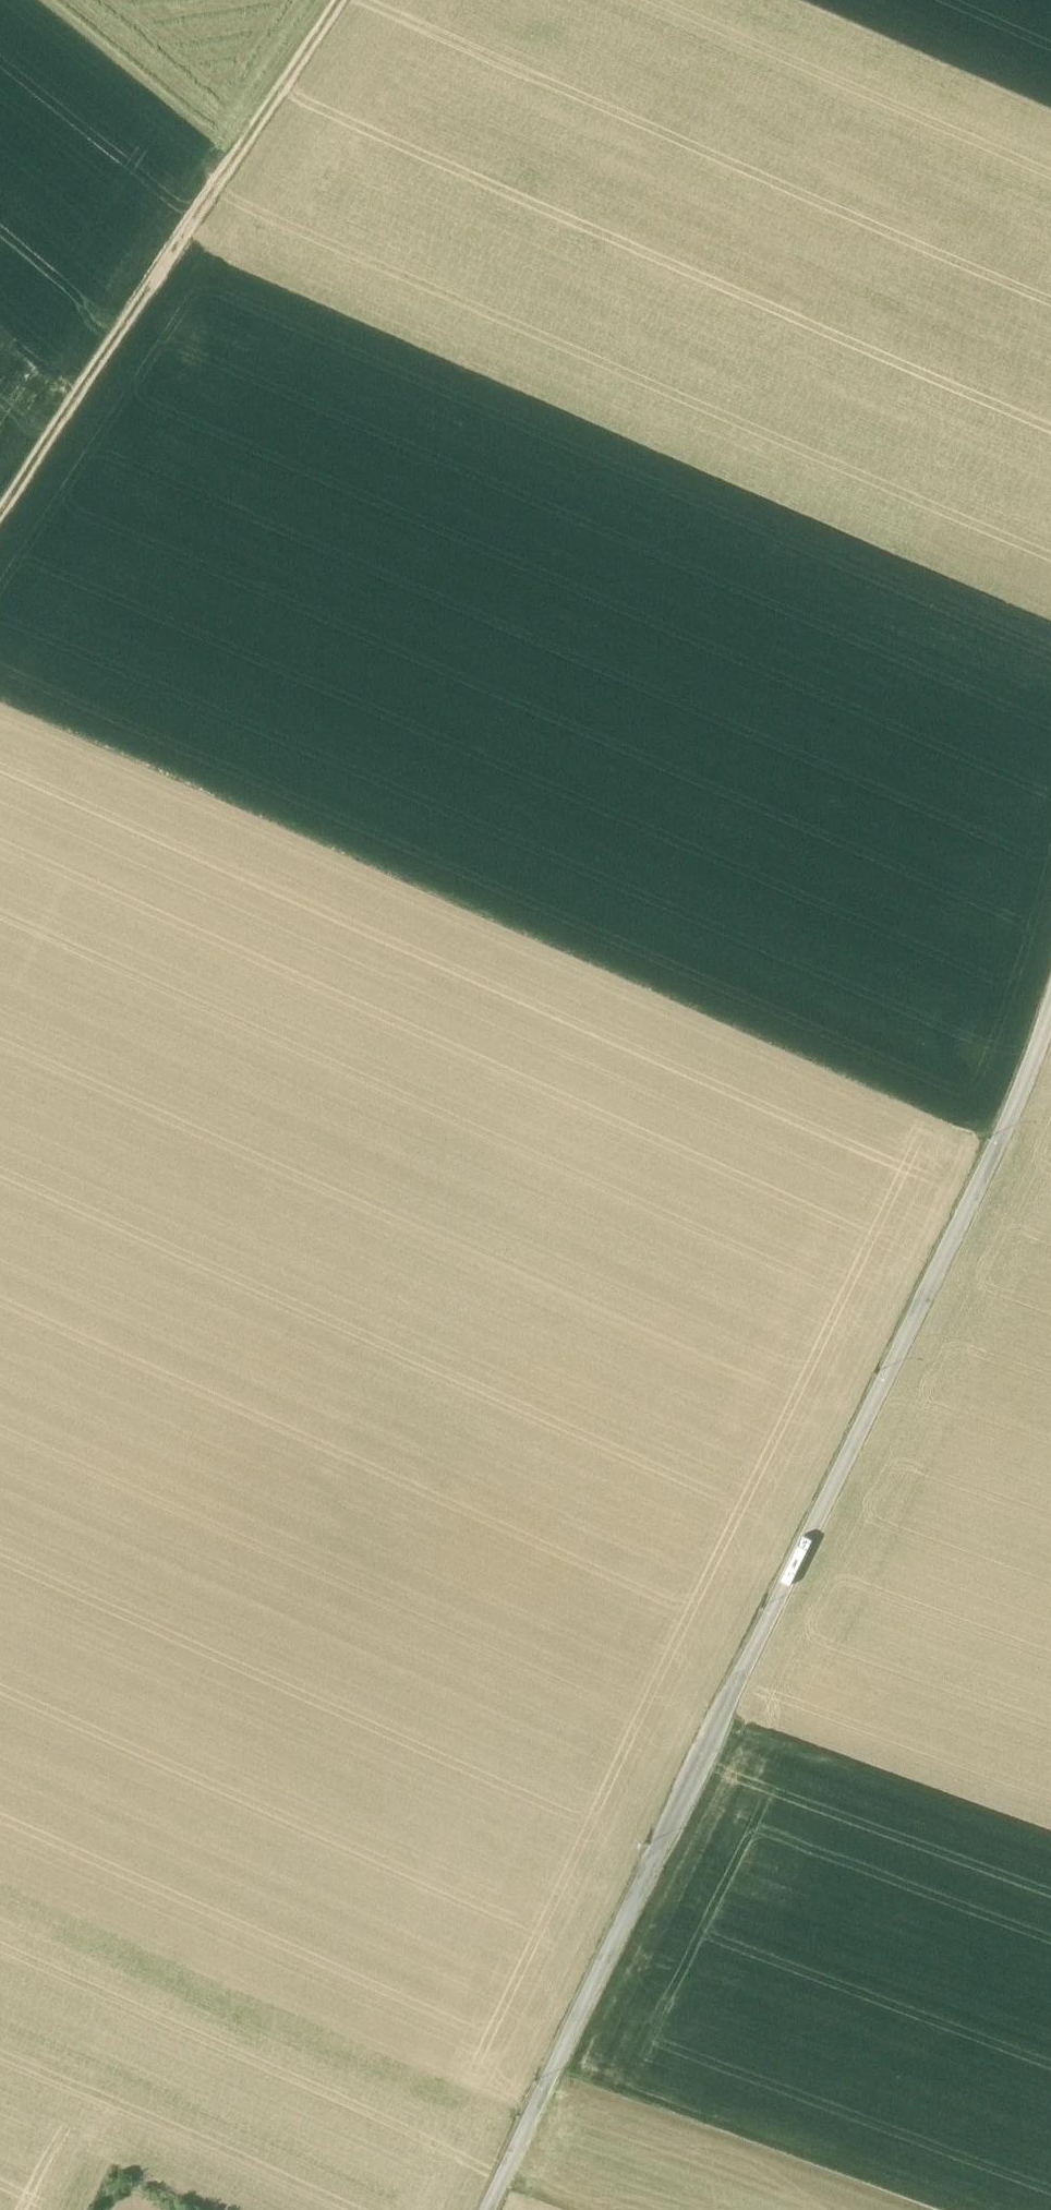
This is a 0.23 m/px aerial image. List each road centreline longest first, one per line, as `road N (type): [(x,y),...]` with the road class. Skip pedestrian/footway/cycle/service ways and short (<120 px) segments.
road 1 (unclassified): [(1050,1012),(990,1158),(491,2209)]
road 2 (track): [(339,0),(0,513)]

